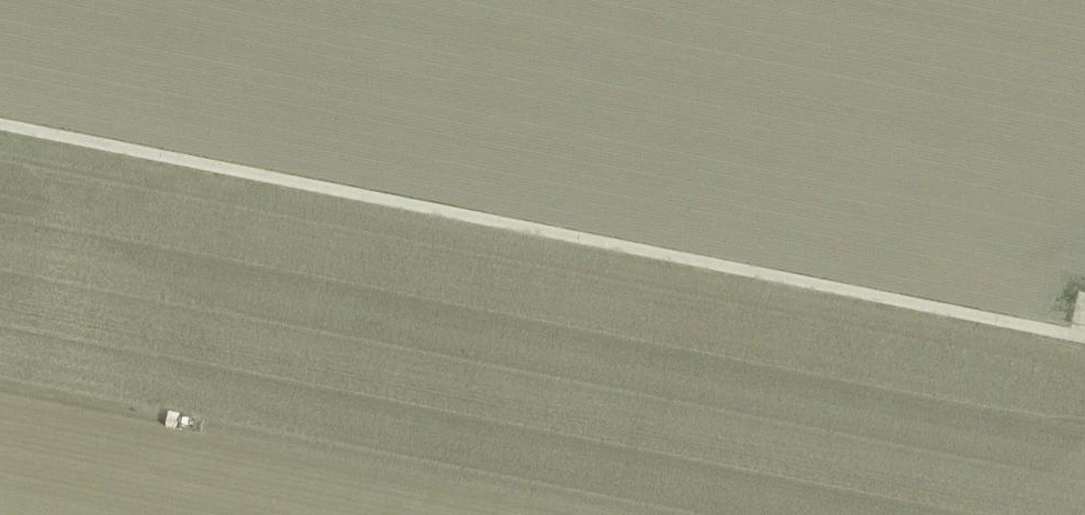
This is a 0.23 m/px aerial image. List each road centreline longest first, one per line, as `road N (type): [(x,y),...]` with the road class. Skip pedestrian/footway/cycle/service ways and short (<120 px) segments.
road 1 (unclassified): [(1084,338),(0,123)]

